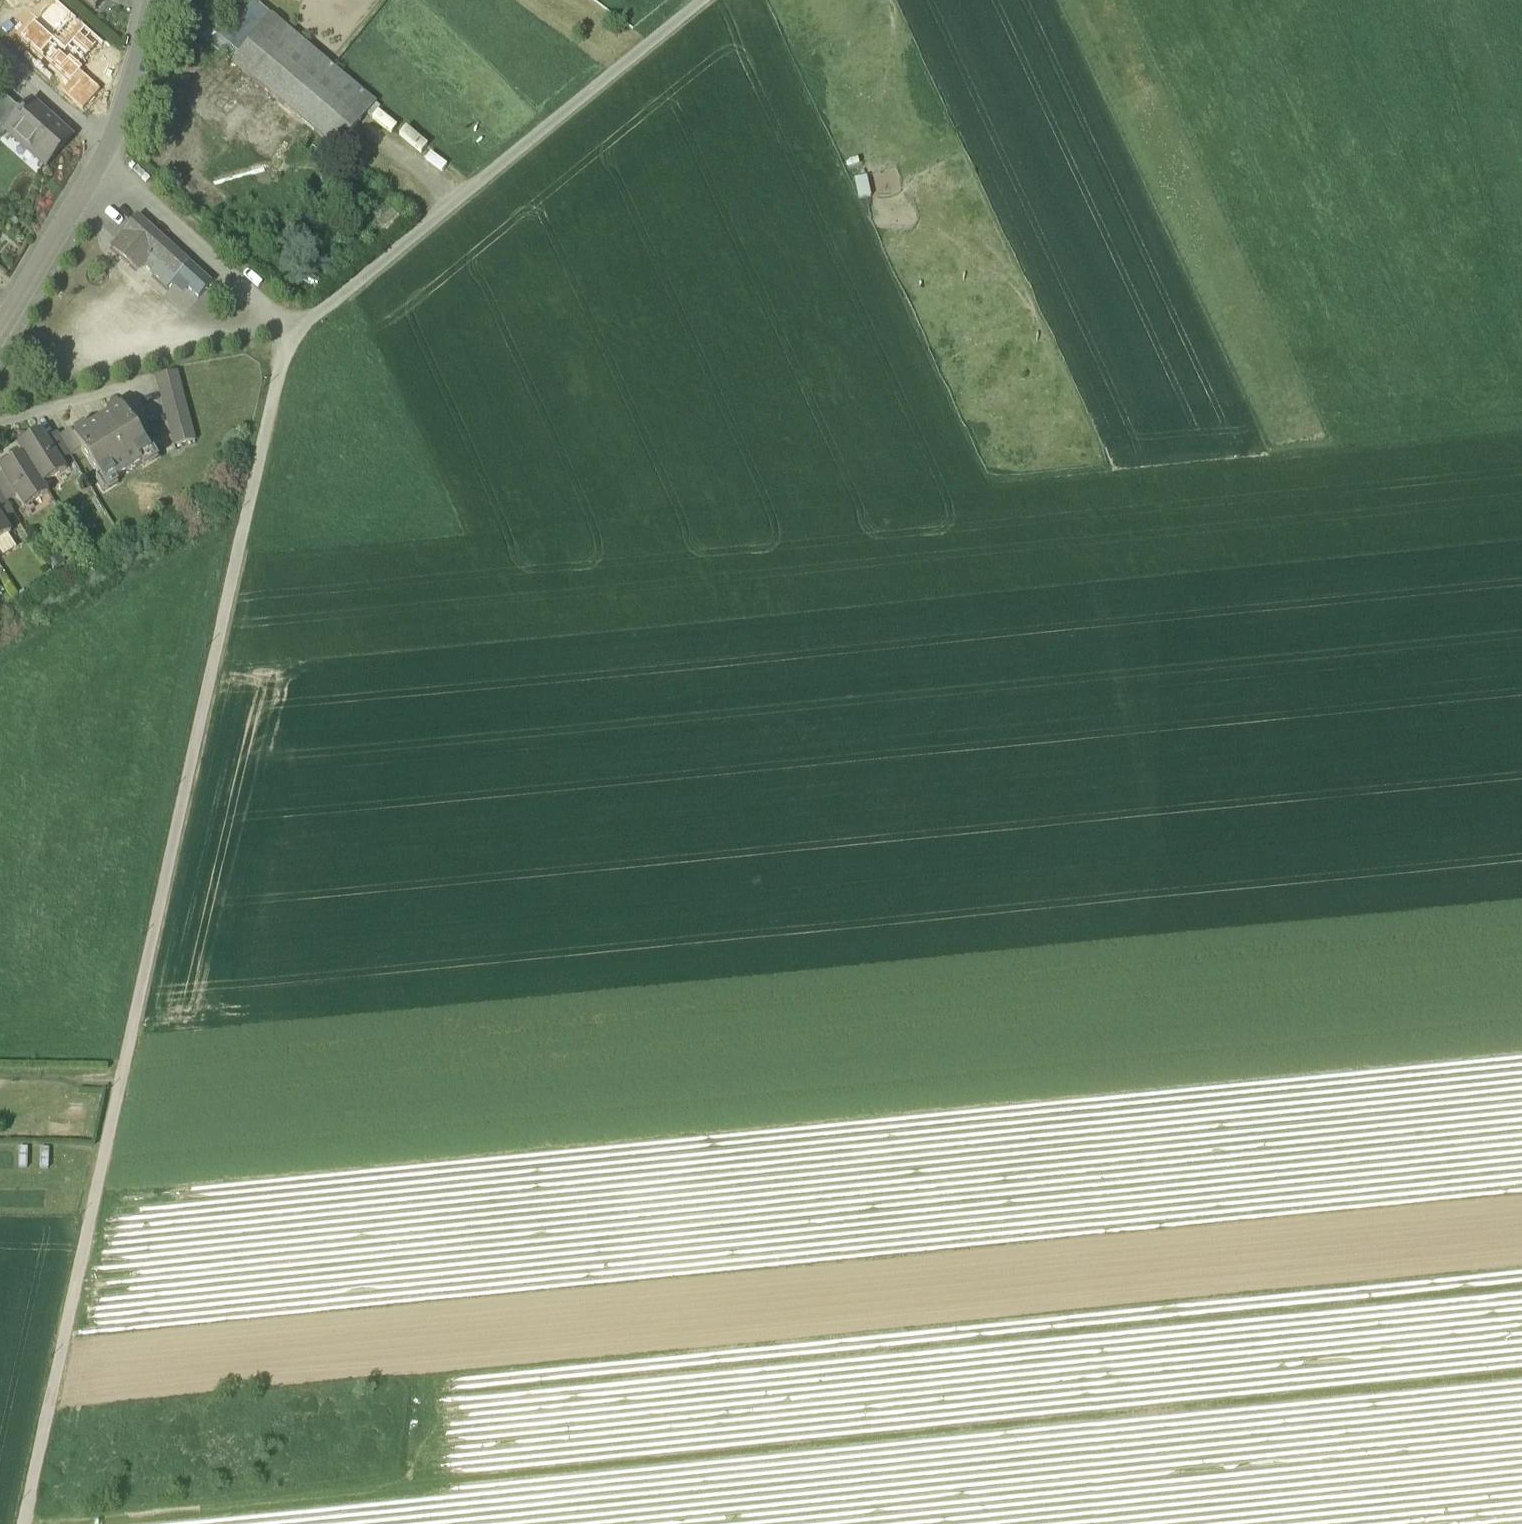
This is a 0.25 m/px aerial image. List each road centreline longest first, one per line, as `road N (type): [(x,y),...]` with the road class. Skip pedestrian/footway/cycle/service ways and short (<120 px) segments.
road 1 (track): [(21,1523),(283,367),(299,335)]
road 2 (track): [(702,0),(299,335)]
road 3 (residential): [(0,332),(110,146),(153,0)]
road 4 (track): [(299,335),(102,156)]
road 5 (track): [(110,146),(0,54)]

